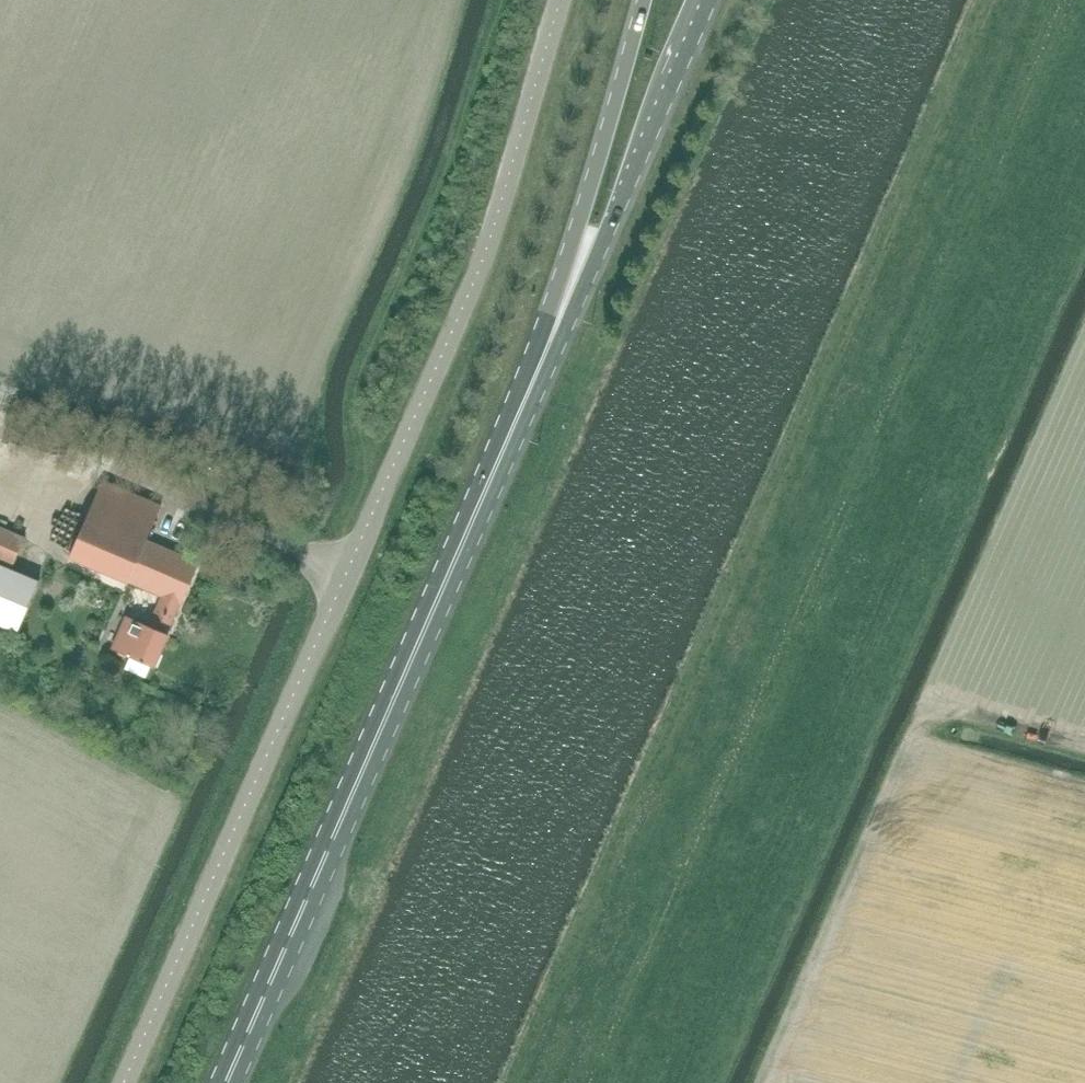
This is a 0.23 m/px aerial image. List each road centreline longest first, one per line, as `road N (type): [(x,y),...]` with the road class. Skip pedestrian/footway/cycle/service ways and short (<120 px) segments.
road 1 (unclassified): [(124,1082),(472,286),(561,0)]
road 2 (primary): [(226,1082),(516,424)]
road 3 (primary): [(516,424),(709,0)]
road 4 (primary): [(644,0),(516,424)]

